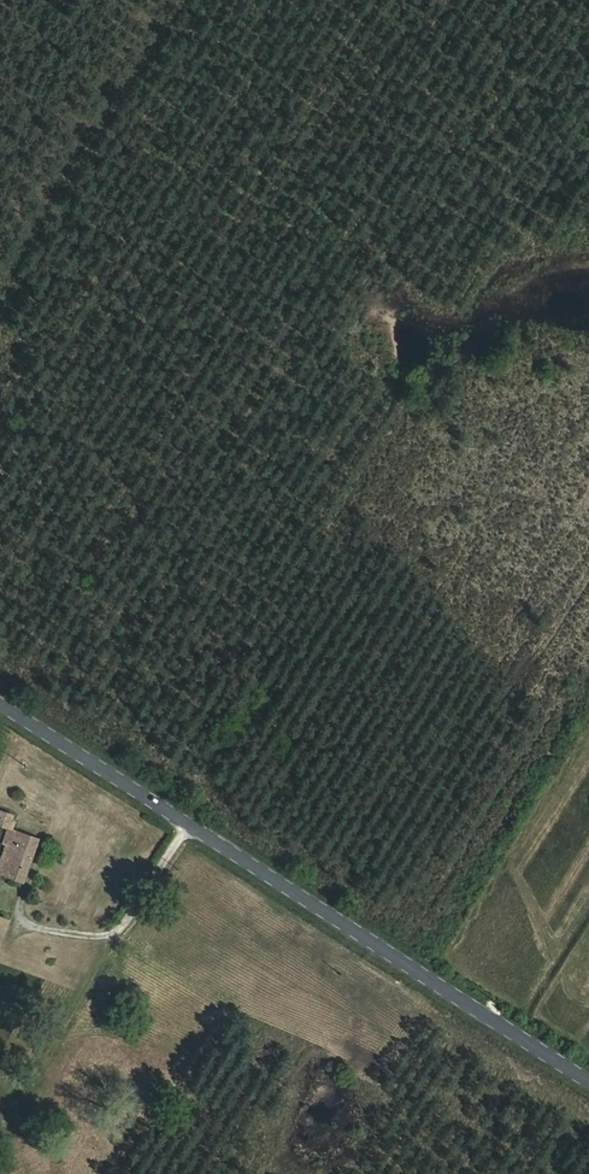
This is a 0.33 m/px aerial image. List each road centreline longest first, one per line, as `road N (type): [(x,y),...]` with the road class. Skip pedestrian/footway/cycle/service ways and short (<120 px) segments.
road 1 (tertiary): [(0,704),(588,1080)]

